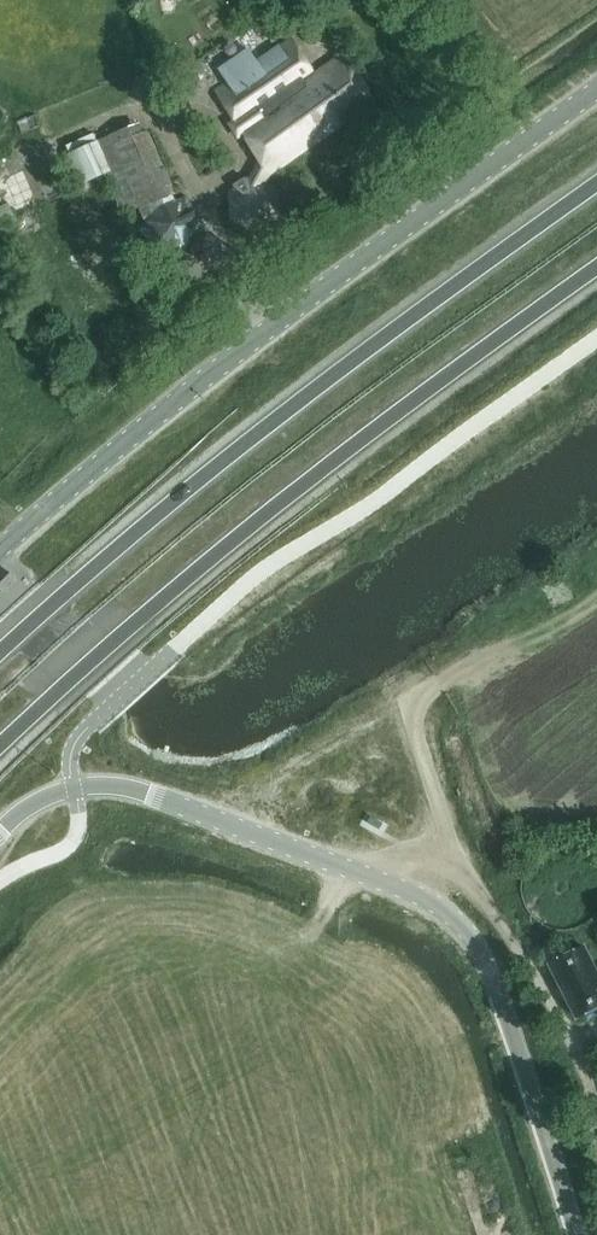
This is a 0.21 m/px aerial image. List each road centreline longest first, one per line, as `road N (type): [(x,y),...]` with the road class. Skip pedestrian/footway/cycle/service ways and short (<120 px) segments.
road 1 (trunk): [(0,745),(232,542),(596,264)]
road 2 (trunk): [(596,179),(306,395),(0,651)]
road 3 (unclassified): [(596,89),(177,394),(0,548)]
road 4 (unclassified): [(0,829),(40,800),(76,787),(142,790),(451,914),(475,940)]
road 5 (unclassified): [(576,1234),(475,940)]

